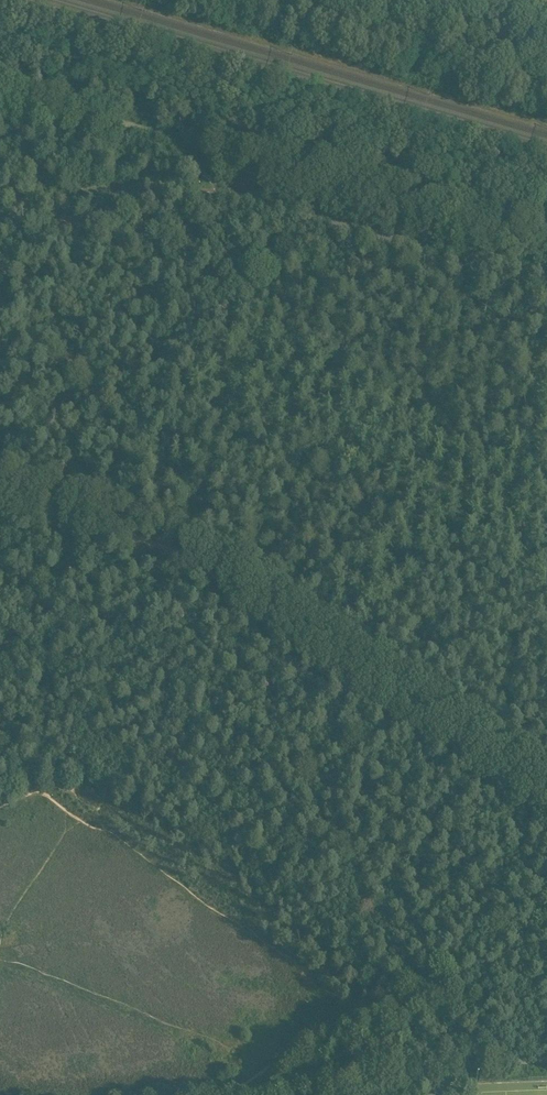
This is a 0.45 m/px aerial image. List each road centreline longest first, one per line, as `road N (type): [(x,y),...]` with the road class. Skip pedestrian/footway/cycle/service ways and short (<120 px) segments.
road 1 (unclassified): [(0,223),(101,194),(203,193),(546,278)]
road 2 (track): [(181,557),(546,796)]
road 3 (track): [(546,1059),(243,1093)]
road 4 (track): [(41,790),(85,741),(181,557)]
road 5 (track): [(106,527),(0,660)]
road 6 (track): [(407,0),(546,47)]

